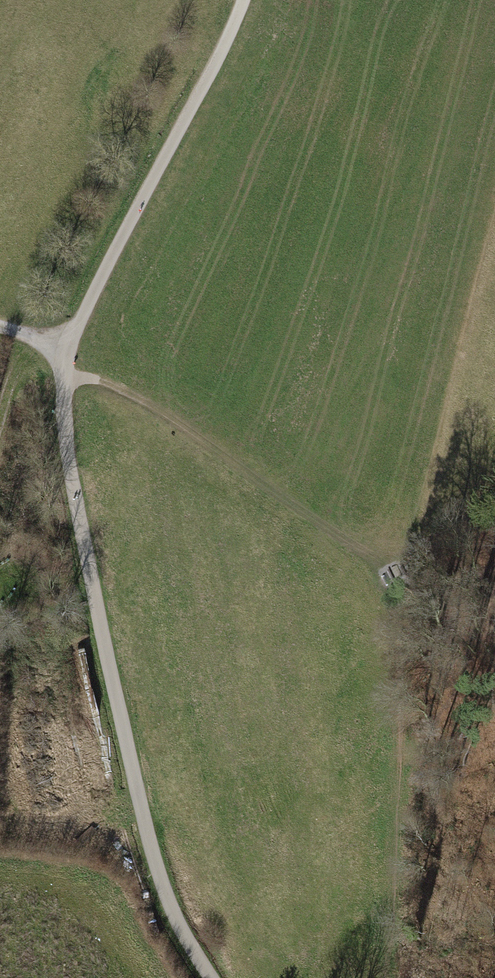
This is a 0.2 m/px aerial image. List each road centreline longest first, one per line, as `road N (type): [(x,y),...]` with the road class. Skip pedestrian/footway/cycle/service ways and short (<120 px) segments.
road 1 (track): [(64,377),(77,510),(144,820),(164,893),(211,977)]
road 2 (track): [(243,0),(88,303),(64,377)]
road 3 (track): [(64,377),(145,399),(385,567)]

